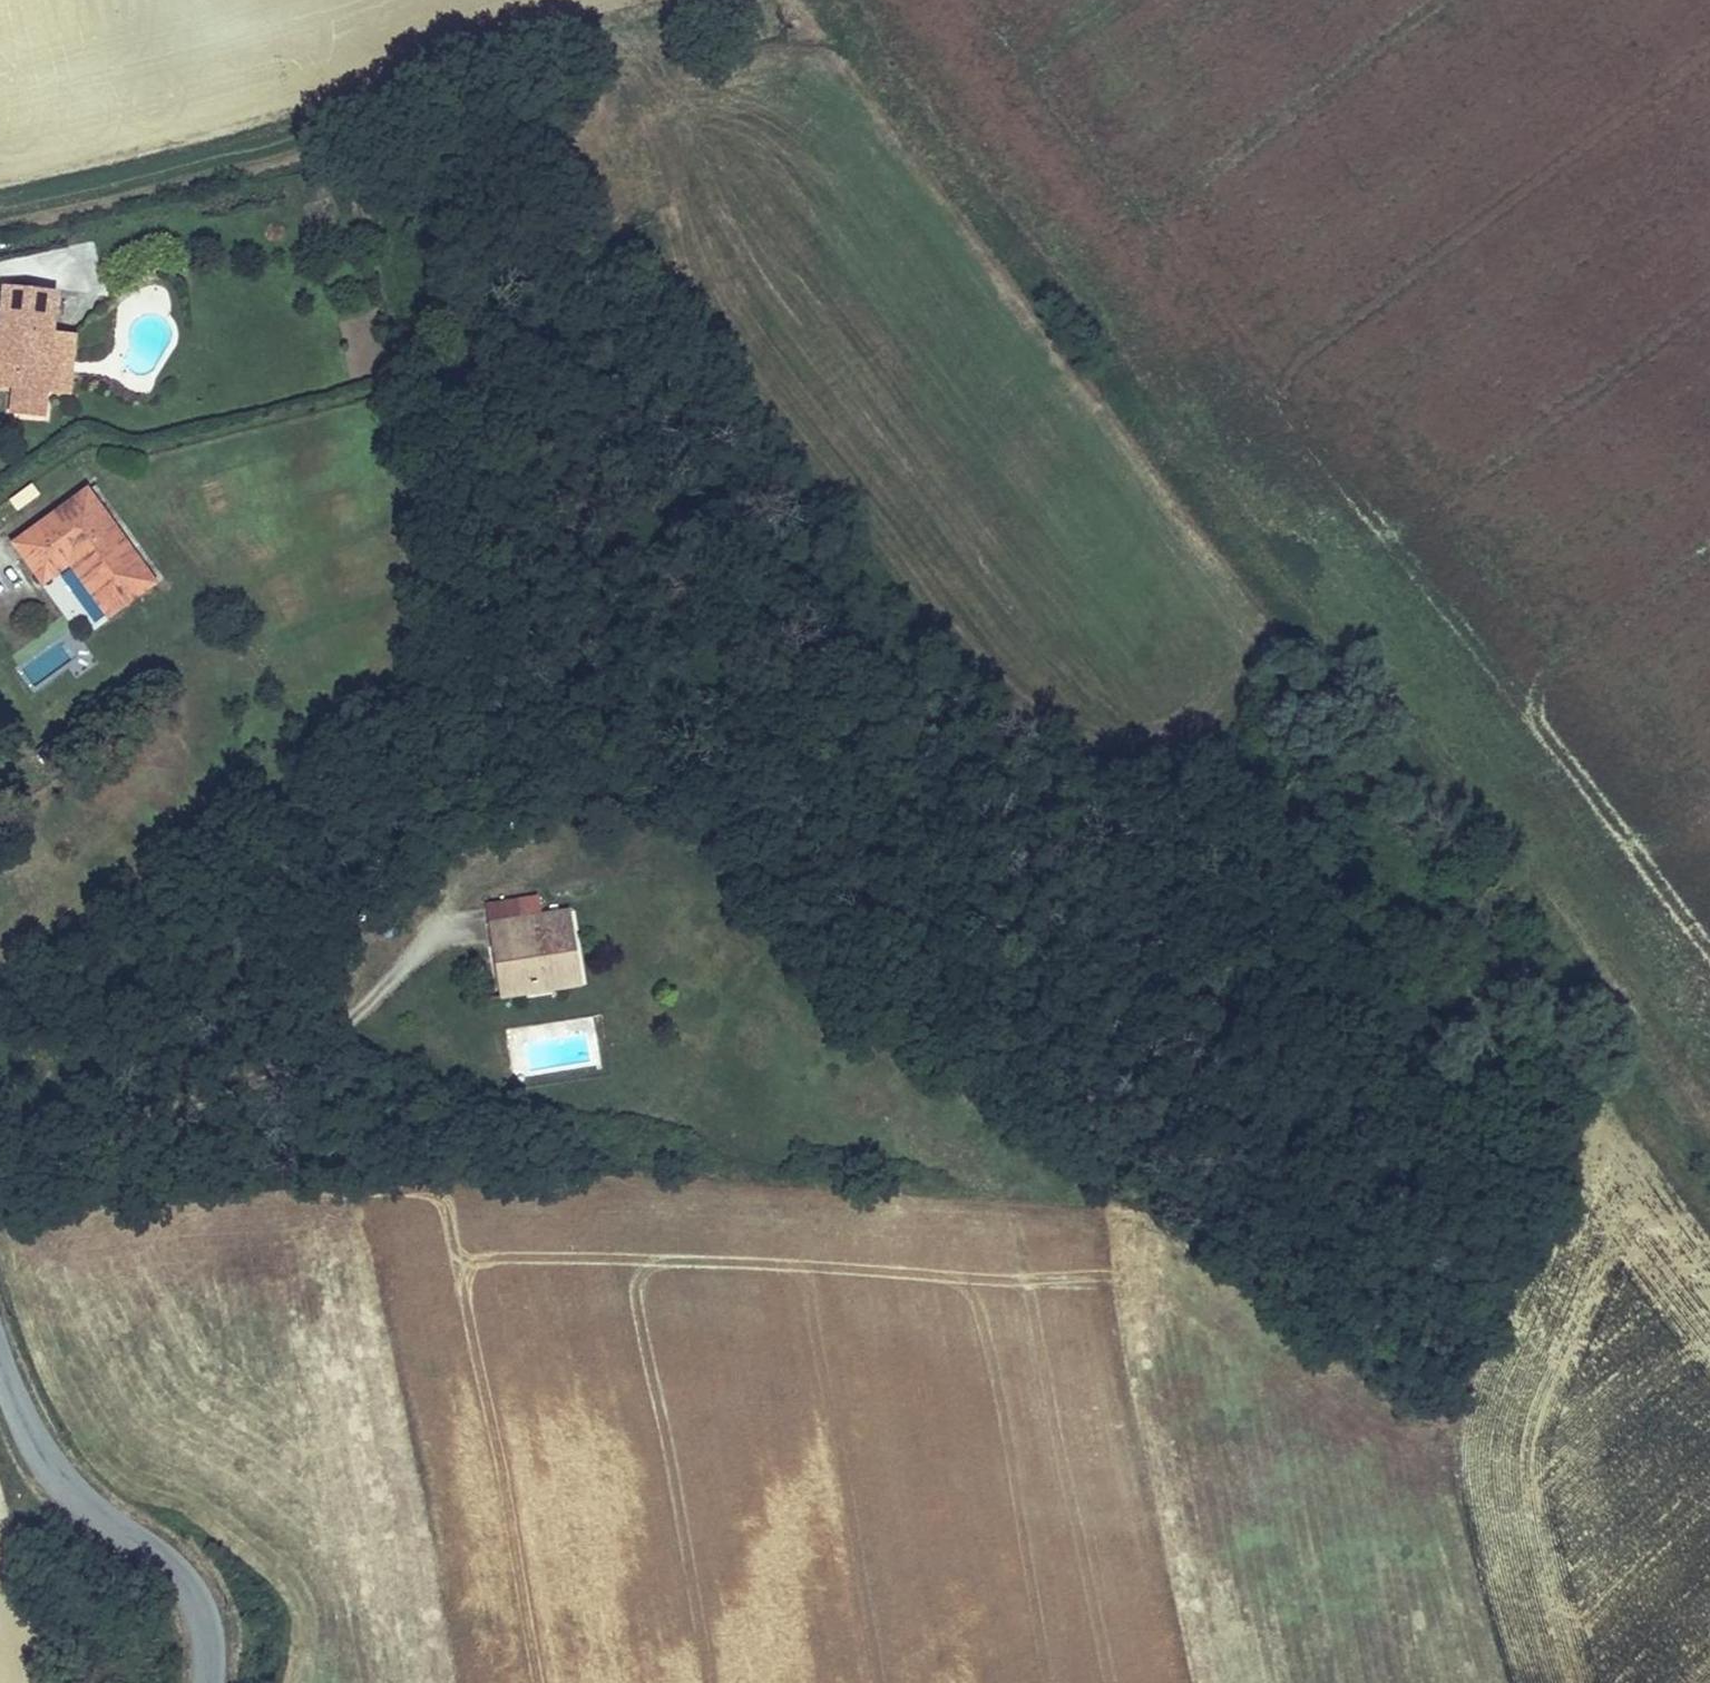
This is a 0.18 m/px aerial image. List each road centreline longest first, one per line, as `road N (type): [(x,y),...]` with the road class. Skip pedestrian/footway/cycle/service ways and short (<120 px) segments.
road 1 (tertiary): [(210,1682),(210,1641),(189,1579),(52,1465),(0,1353)]

